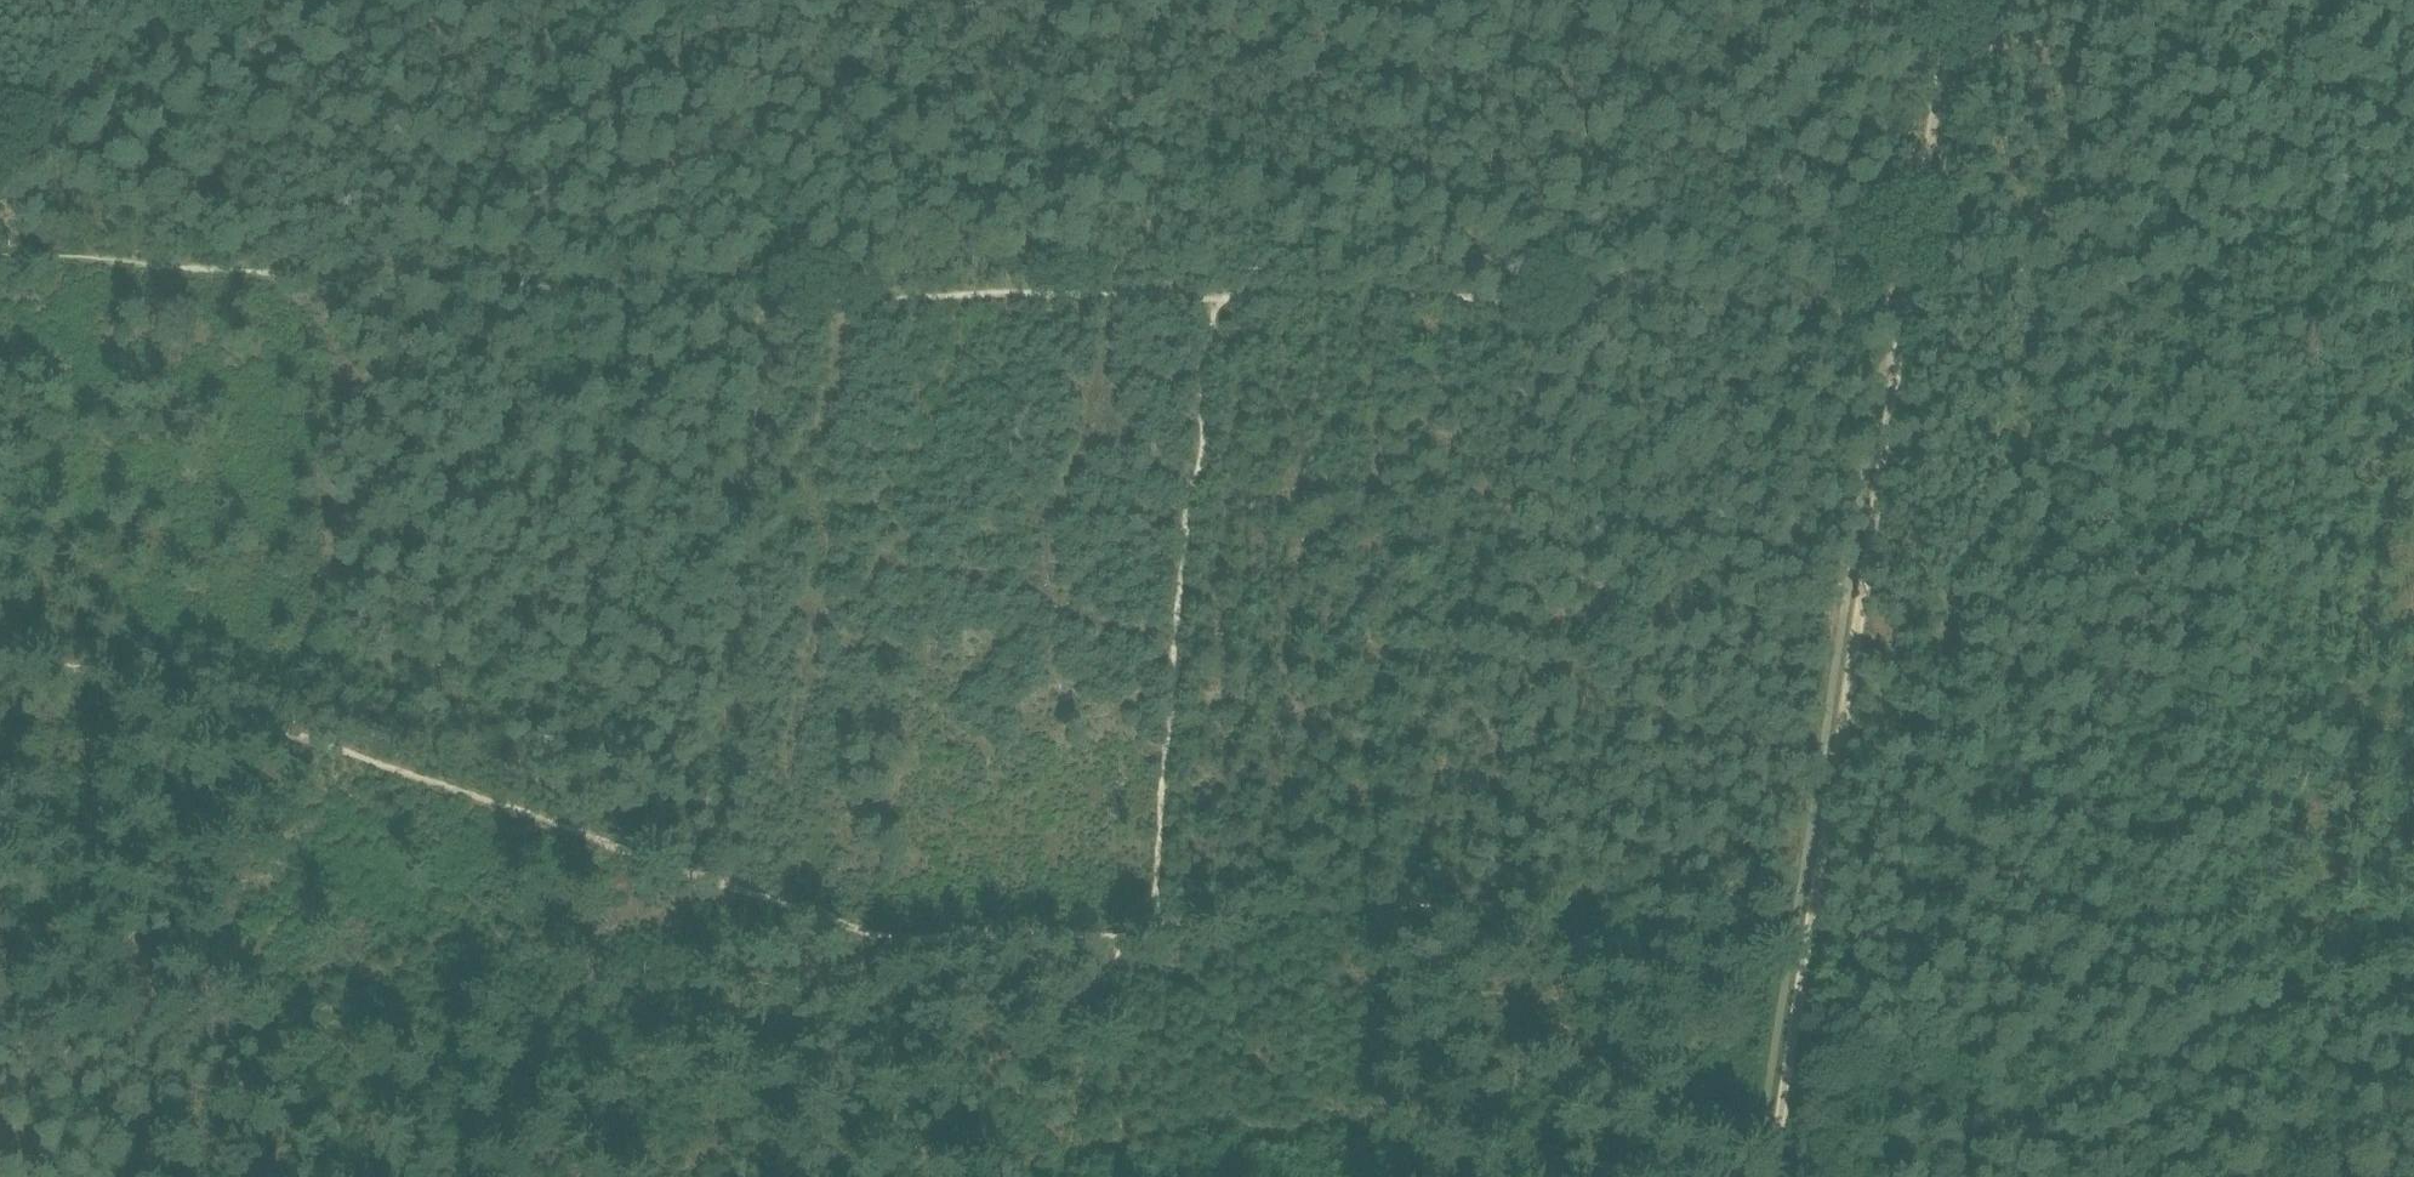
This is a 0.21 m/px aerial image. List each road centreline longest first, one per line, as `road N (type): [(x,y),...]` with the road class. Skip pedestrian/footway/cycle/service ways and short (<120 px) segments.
road 1 (track): [(1903,310),(1767,1176)]
road 2 (track): [(1953,0),(1903,310)]

